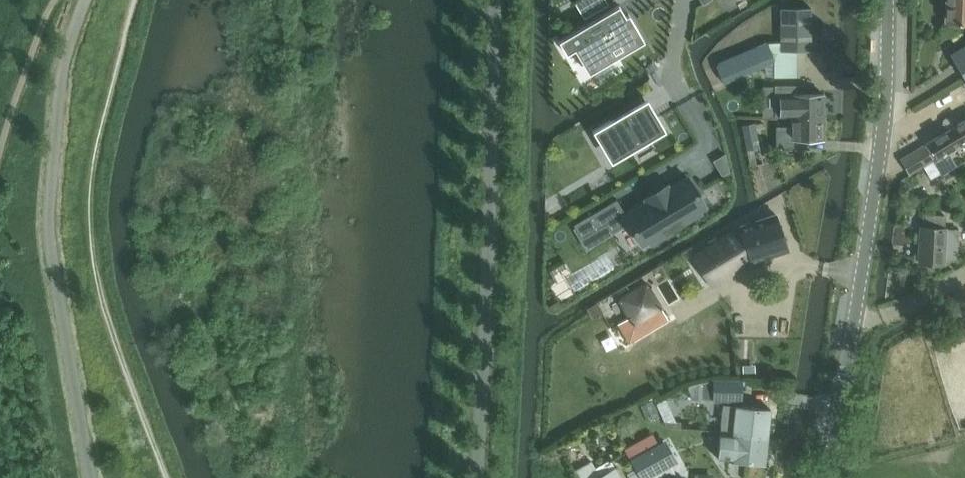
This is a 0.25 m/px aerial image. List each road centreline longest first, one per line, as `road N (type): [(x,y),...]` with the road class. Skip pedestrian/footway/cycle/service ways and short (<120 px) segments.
road 1 (residential): [(826,477),(881,146),(888,0)]

